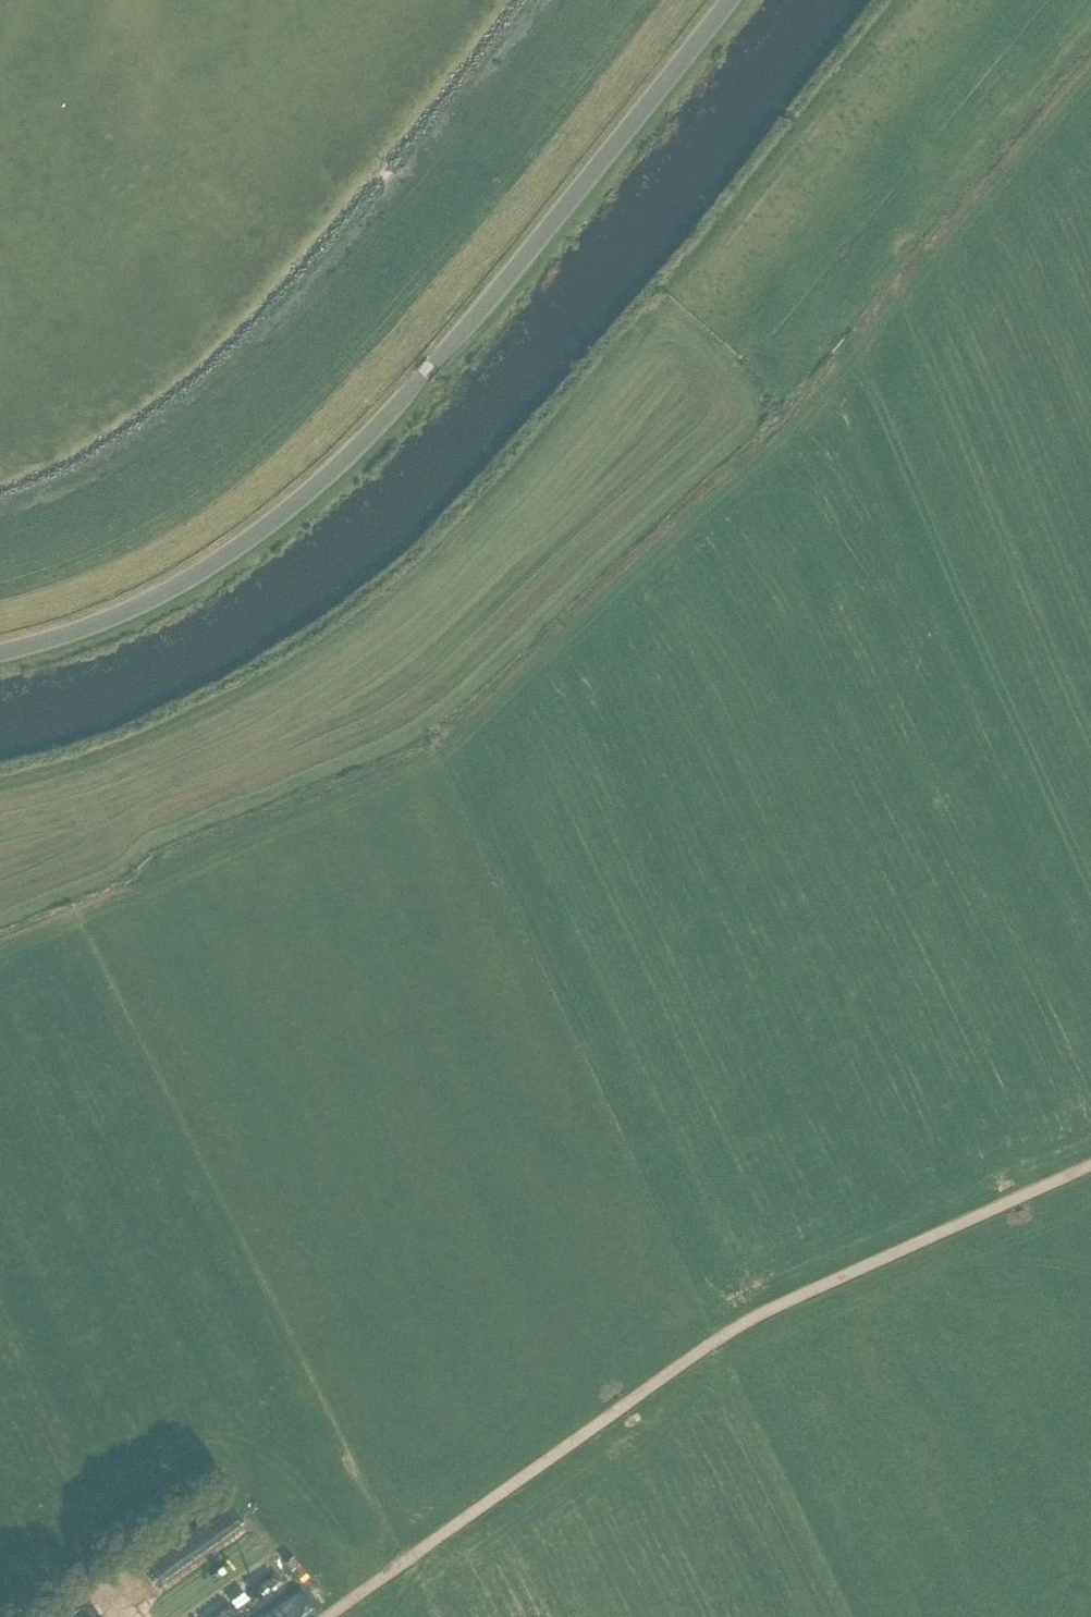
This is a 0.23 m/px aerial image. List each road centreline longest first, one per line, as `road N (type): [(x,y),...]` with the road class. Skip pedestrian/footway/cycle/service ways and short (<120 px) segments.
road 1 (tertiary): [(0,653),(86,628),(184,581),(325,476),(428,371),(727,0)]

